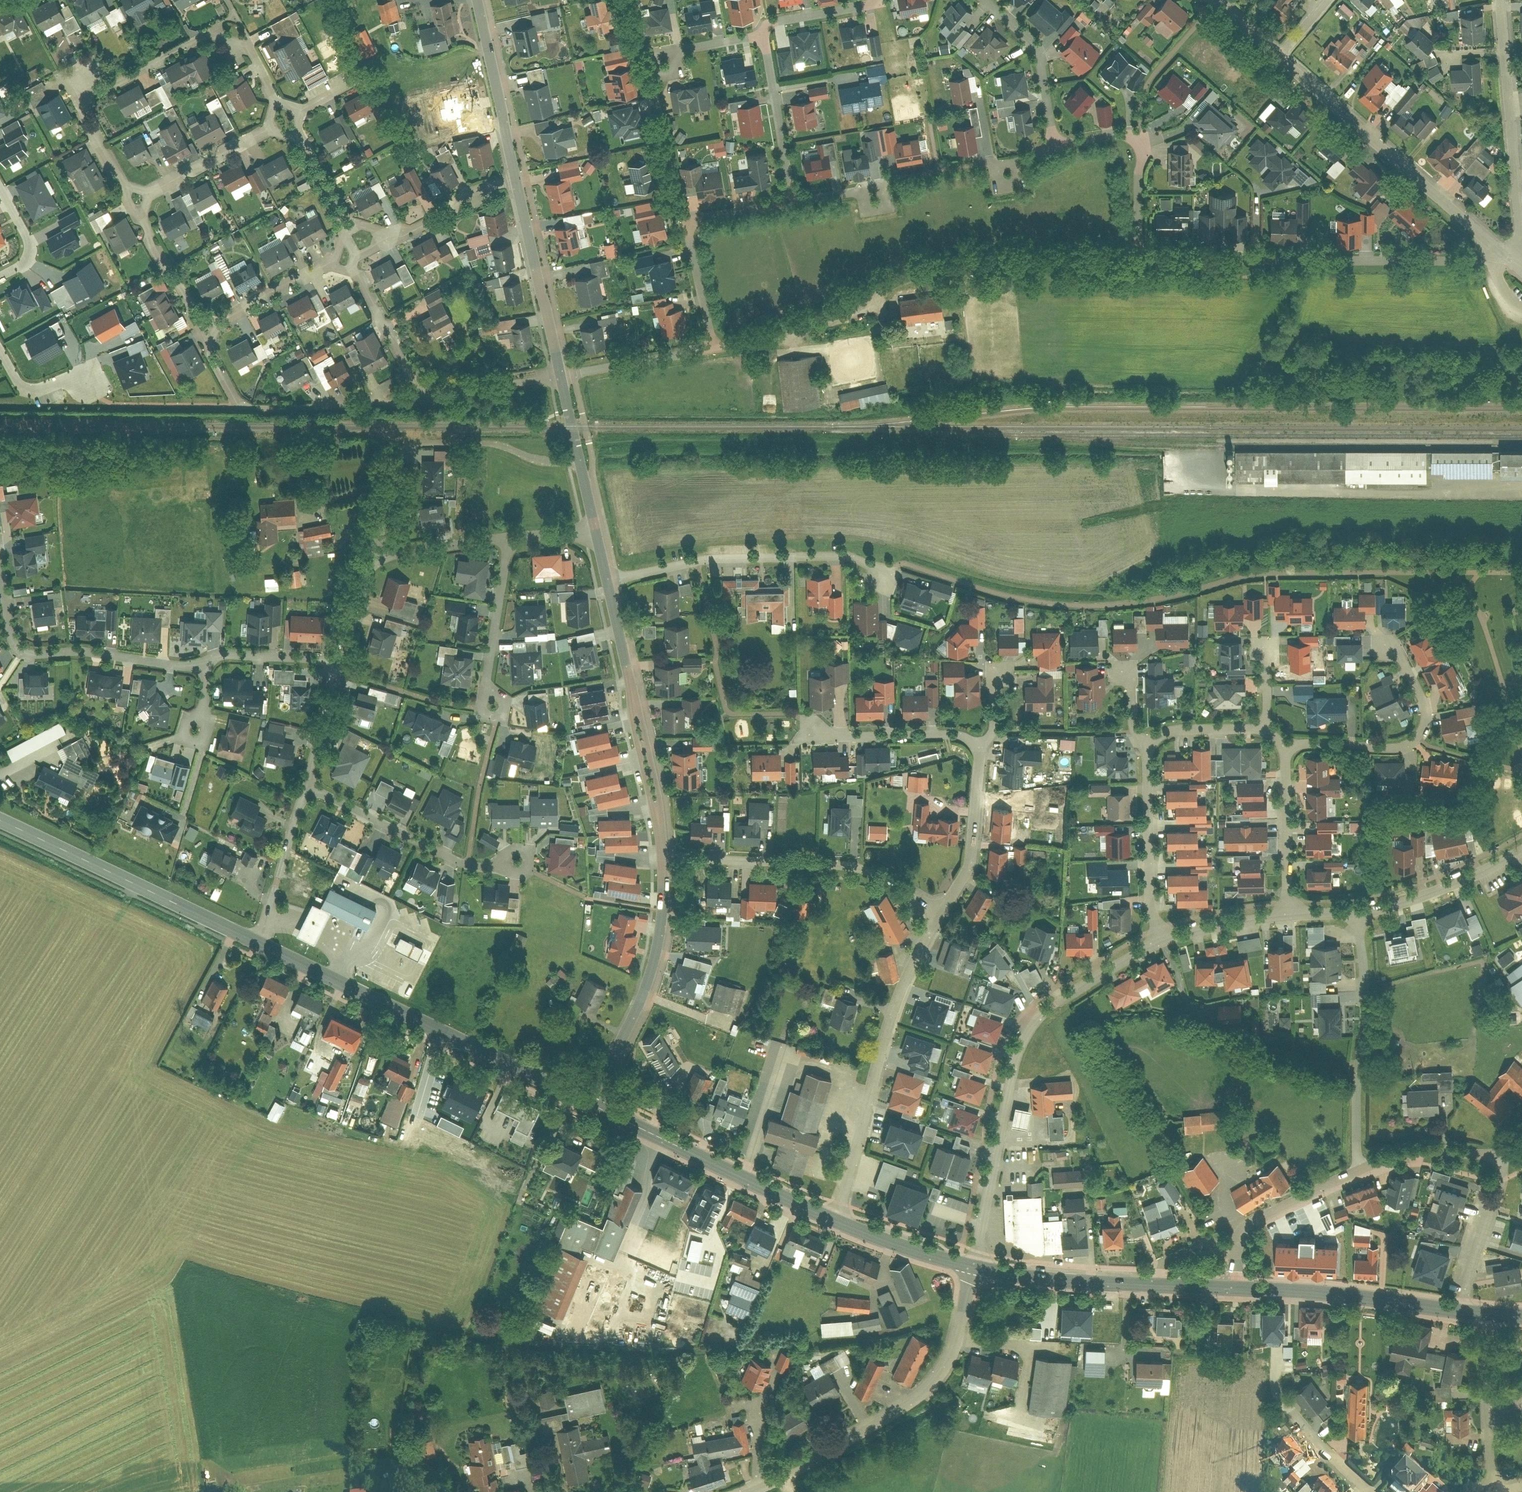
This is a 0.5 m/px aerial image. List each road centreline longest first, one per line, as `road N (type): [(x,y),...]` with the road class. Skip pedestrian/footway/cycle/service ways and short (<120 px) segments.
road 1 (residential): [(1521,523),(1244,527),(1073,555),(1012,548),(839,501),(753,498),(674,509)]
road 2 (residential): [(1497,246),(1483,260),(1154,259),(1135,237),(1137,136),(1126,130),(1057,142)]
road 3 (track): [(582,458),(608,435),(1070,444)]
road 4 (residential): [(1160,941),(1072,992),(1028,1034),(970,1270)]
road 5 (residential): [(561,371),(712,349),(687,219),(798,197)]
road 6 (primary): [(588,1103),(257,941)]
road 7 (residential): [(970,1270),(952,1353),(902,1417),(747,1491)]
road 8 (residential): [(835,1222),(878,1064),(938,911)]
road 9 (residential): [(1279,49),(1497,246)]
road 10 (residential): [(582,458),(549,460),(481,443),(409,445),(374,555)]
road 11 (residential): [(938,911),(872,870),(663,854)]
road 12 (residential): [(616,578),(706,559),(846,556),(885,569),(885,583)]
road 13 (primary): [(257,941),(0,820)]
road 14 (primary): [(835,1222),(588,1103)]
road 15 (residential): [(205,662),(16,649),(0,567)]
road 16 (residential): [(1521,268),(1500,0)]
road 17 (primary): [(1235,1288),(970,1270)]
road 18 (unclassified): [(663,854),(653,962),(588,1103)]
road 19 (unclassified): [(613,597),(663,854)]
road 20 (residential): [(206,342),(242,406),(353,408),(428,397)]
road 21 (residential): [(1360,914),(1358,1171)]
road 22 (residential): [(1384,644),(1400,651),(1424,701),(1421,735),(1385,747),(1283,746)]
road 23 (residential): [(273,98),(254,51),(202,37),(91,97)]
road 24 (residential): [(306,787),(467,864),(518,859)]
road 25 (primary): [(1460,1311),(1235,1288)]
road 26 (residential): [(516,178),(561,371)]
road 27 (residential): [(1147,746),(1150,904),(1160,941)]
road 28 (residential): [(1358,1171),(1244,1228),(1235,1288)]
road 29 (residential): [(478,0),(516,178)]
road 30 (residential): [(1489,1491),(1490,1313)]
road 31 (residential): [(762,26),(798,197)]
road 32 (residential): [(981,749),(949,734),(810,732)]
road 33 (residential): [(1521,850),(1454,884),(1360,914)]
road 34 (residential): [(938,911),(953,897),(971,859),(981,749)]
road 35 (residential): [(1290,917),(1283,746)]
road 36 (residential): [(510,538),(485,684),(492,705)]
road 37 (residential): [(1057,142),(1036,50),(990,0)]
road 38 (residential): [(306,787),(257,941)]
road 39 (residential): [(1460,1311),(1500,1155)]
road 40 (residential): [(428,397),(404,369),(352,268)]
road 41 (residential): [(1500,1155),(1422,1152),(1358,1171)]
road 42 (primary): [(970,1270),(835,1222)]
road 43 (residential): [(389,239),(474,191),(516,178)]
road 44 (residential): [(510,538),(374,555)]
road 45 (residential): [(428,397),(561,371)]
road 46 (residential): [(151,193),(269,129)]
road 47 (residential): [(336,659),(222,654),(205,662)]
road 48 (residential): [(1290,917),(1160,941)]
road 49 (residential): [(336,659),(306,787)]
road 50 (residential): [(221,323),(330,263)]
road 51 (residential): [(881,0),(762,26)]

